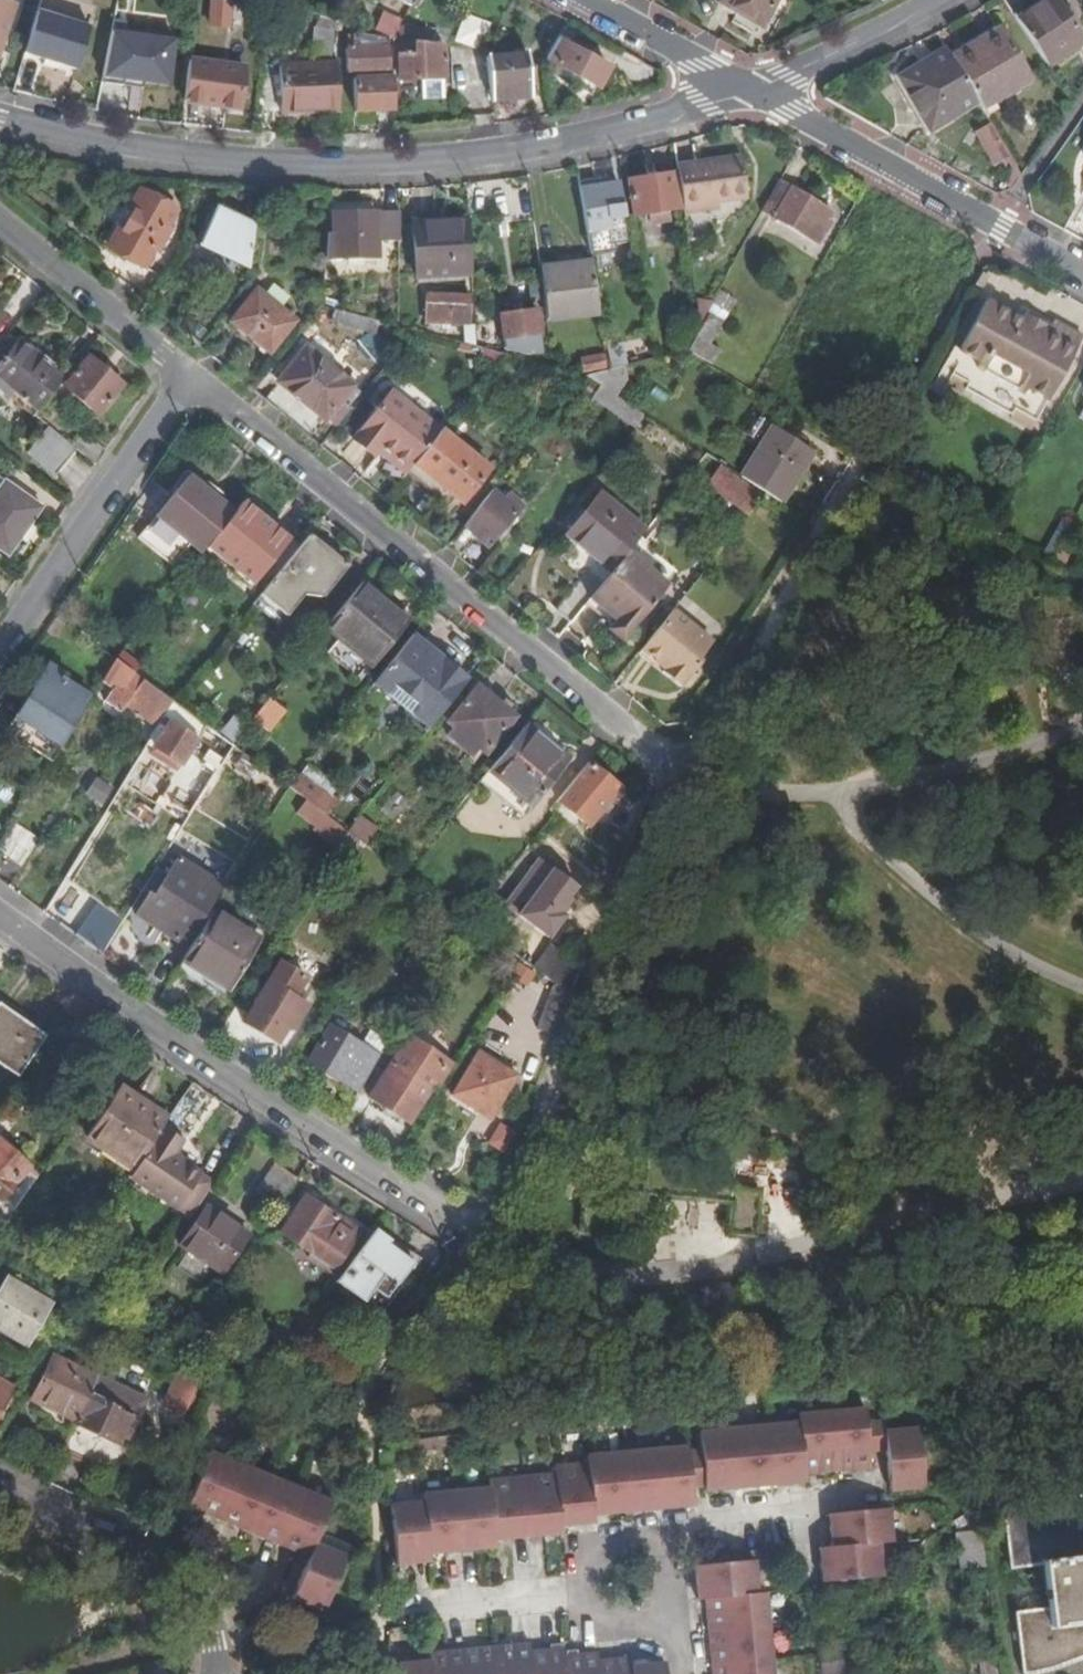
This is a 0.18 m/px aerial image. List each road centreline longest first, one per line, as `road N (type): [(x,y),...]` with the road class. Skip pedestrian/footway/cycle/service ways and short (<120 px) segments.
road 1 (residential): [(747,92),(600,136),(389,163),(176,154),(0,117)]
road 2 (residential): [(189,375),(688,776)]
road 3 (residential): [(0,921),(469,1229)]
road 4 (residential): [(1082,281),(747,92)]
road 5 (residential): [(0,652),(189,375)]
road 6 (residential): [(0,1490),(154,1555),(207,1616),(213,1673)]
road 7 (residential): [(0,220),(189,375)]
road 8 (residential): [(939,0),(747,92)]
road 9 (residential): [(870,1487),(716,1516),(674,1537)]
road 10 (residential): [(747,92),(581,0)]
road 11 (residential): [(572,1593),(432,1606)]
road 12 (residential): [(674,1537),(611,1548),(572,1593)]
road 13 (residential): [(572,1593),(613,1625),(683,1621)]

